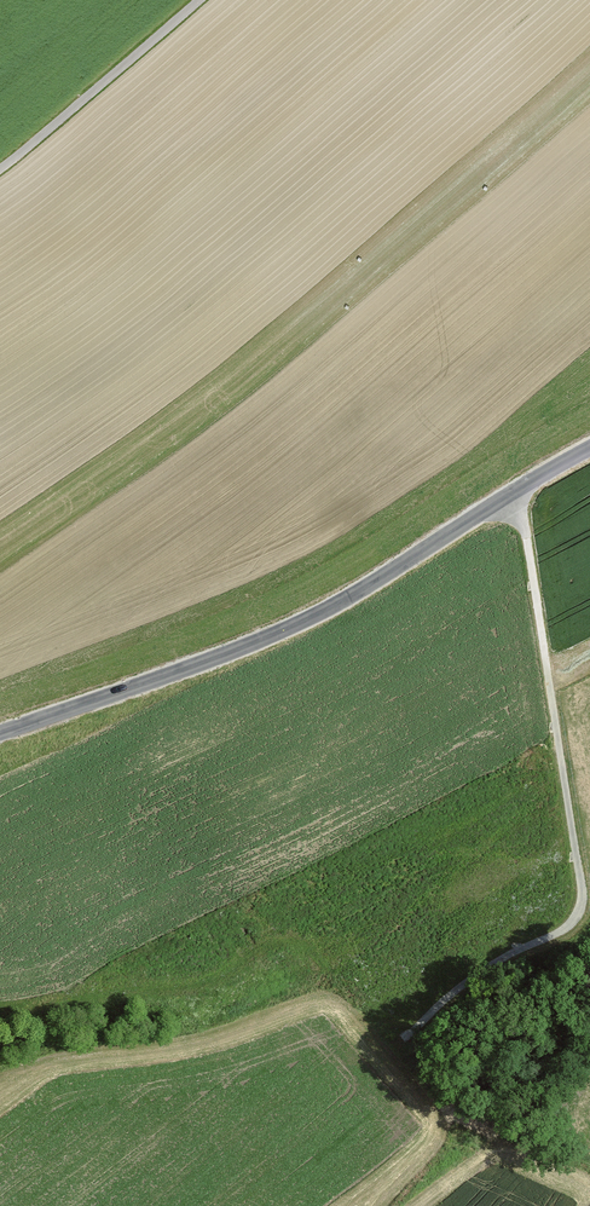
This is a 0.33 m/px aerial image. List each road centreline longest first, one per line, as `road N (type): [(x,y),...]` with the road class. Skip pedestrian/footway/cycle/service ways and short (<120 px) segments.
road 1 (tertiary): [(589,448),(304,622),(0,733)]
road 2 (track): [(506,496),(527,538),(581,905),(569,925),(486,968),(406,1038)]
road 3 (track): [(0,169),(199,0)]

